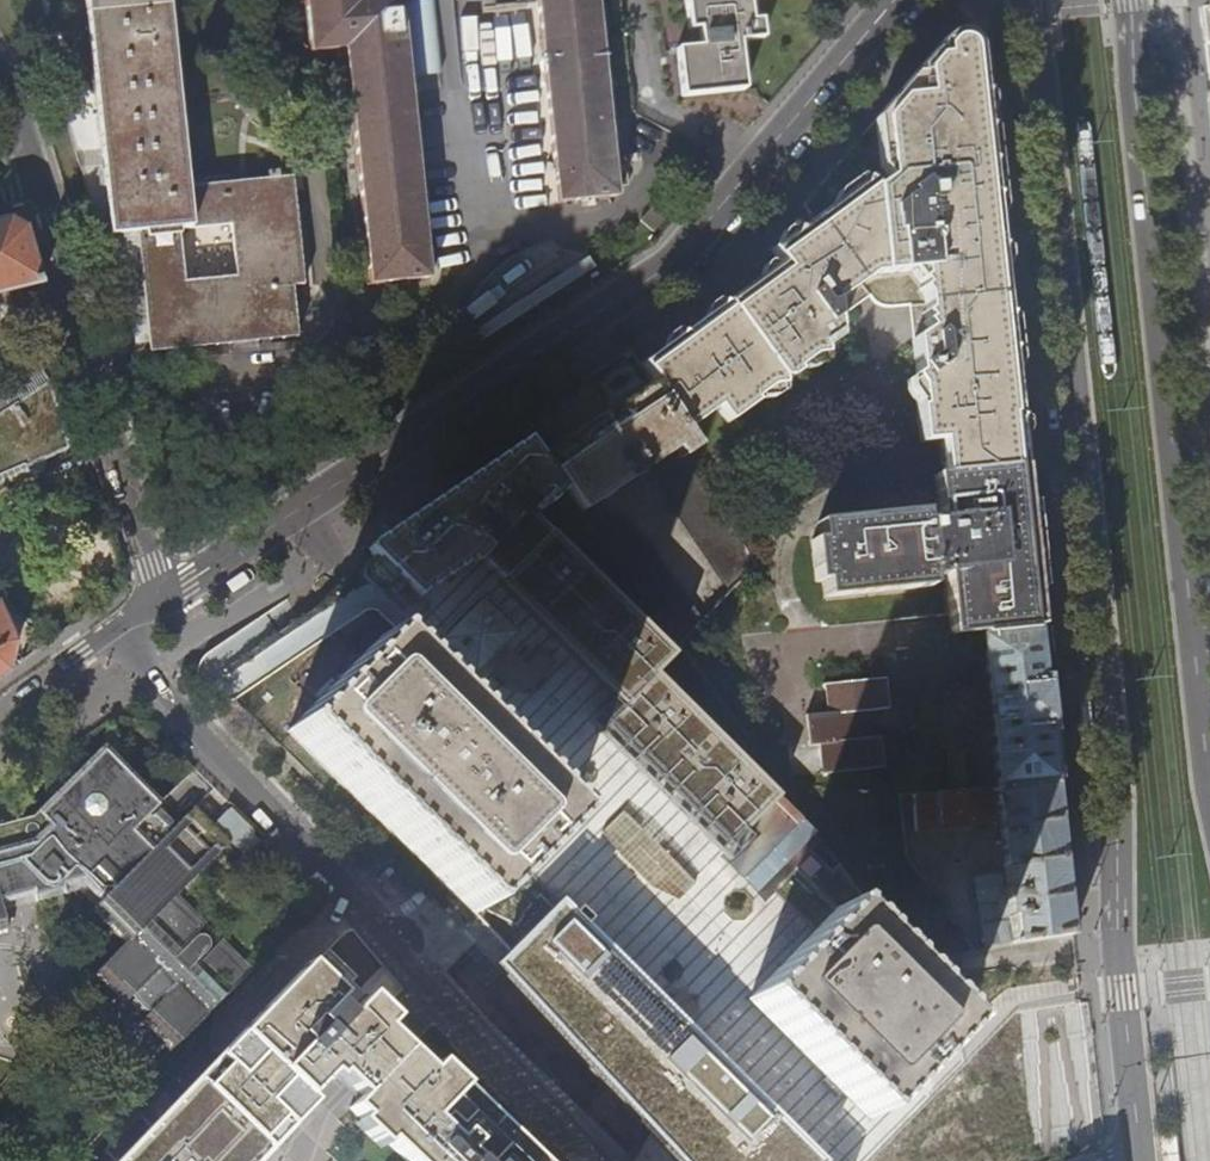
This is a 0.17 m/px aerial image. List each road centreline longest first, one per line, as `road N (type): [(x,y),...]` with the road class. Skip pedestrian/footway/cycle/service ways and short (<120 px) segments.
road 1 (primary): [(1029,0),(1115,748),(1118,928),(1141,1148)]
road 2 (residential): [(157,597),(673,260),(895,0)]
road 3 (primary): [(1209,783),(1130,0)]
road 4 (residential): [(124,623),(187,720),(589,1160)]
road 5 (residential): [(157,597),(52,213),(0,74)]
road 6 (residential): [(0,722),(124,623)]

